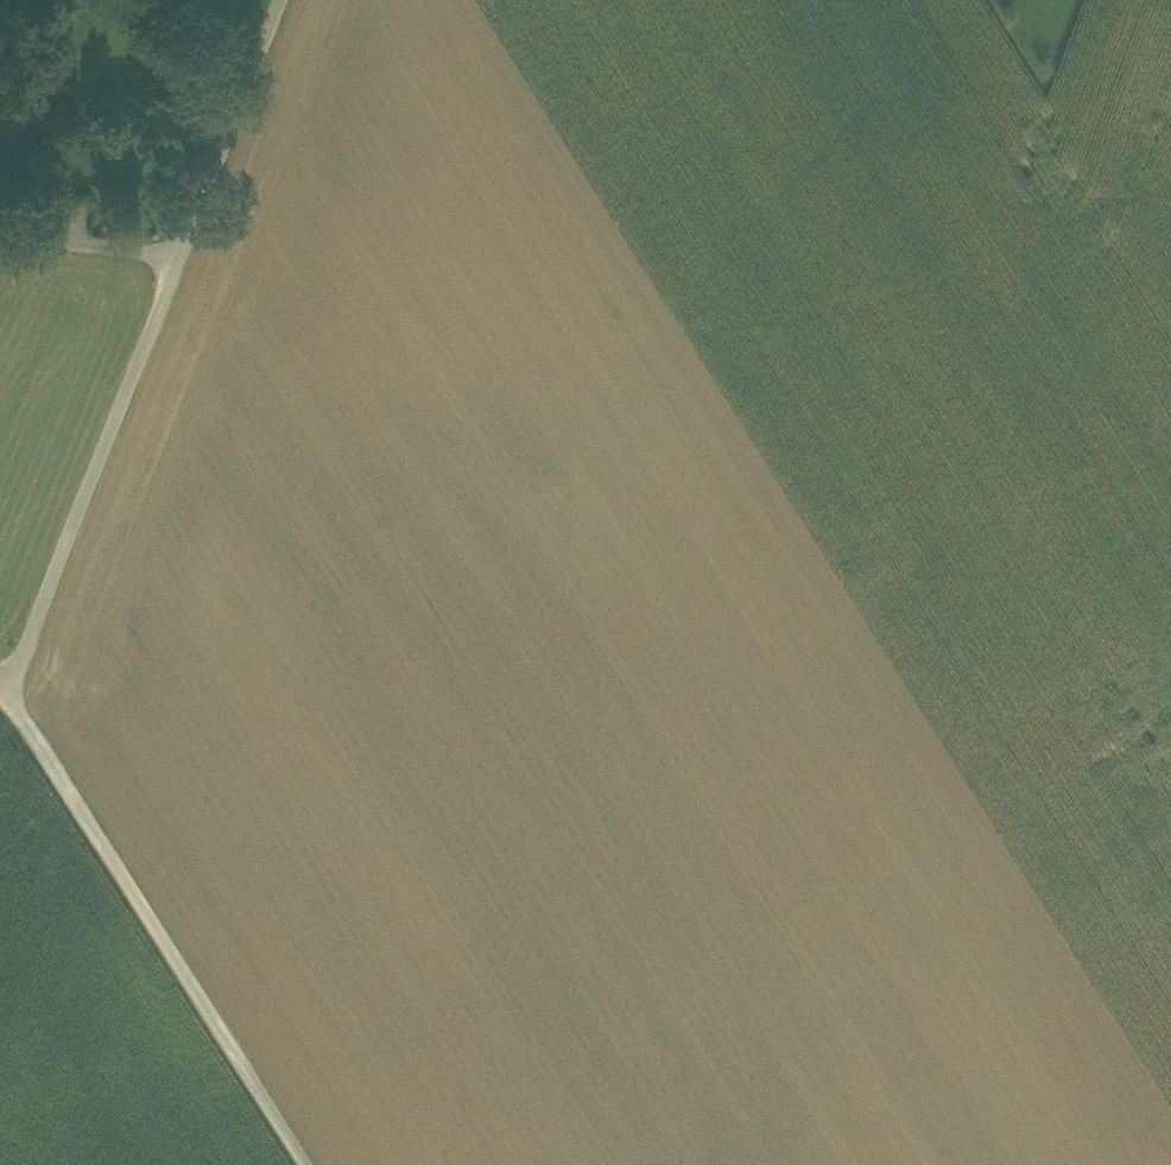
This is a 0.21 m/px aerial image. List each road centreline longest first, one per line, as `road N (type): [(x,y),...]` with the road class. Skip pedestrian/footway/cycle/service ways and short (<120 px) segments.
road 1 (unclassified): [(0,689),(276,0)]
road 2 (track): [(303,1164),(3,690)]

